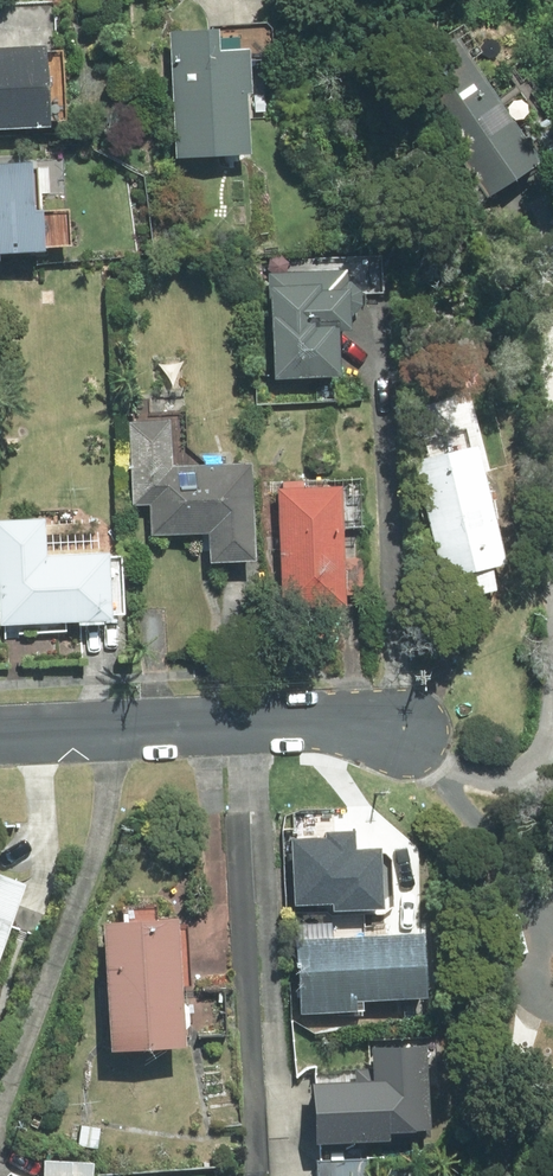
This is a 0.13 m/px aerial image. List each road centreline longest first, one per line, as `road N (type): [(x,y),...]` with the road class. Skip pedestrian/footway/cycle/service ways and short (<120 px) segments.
road 1 (residential): [(409,729),(0,741)]

